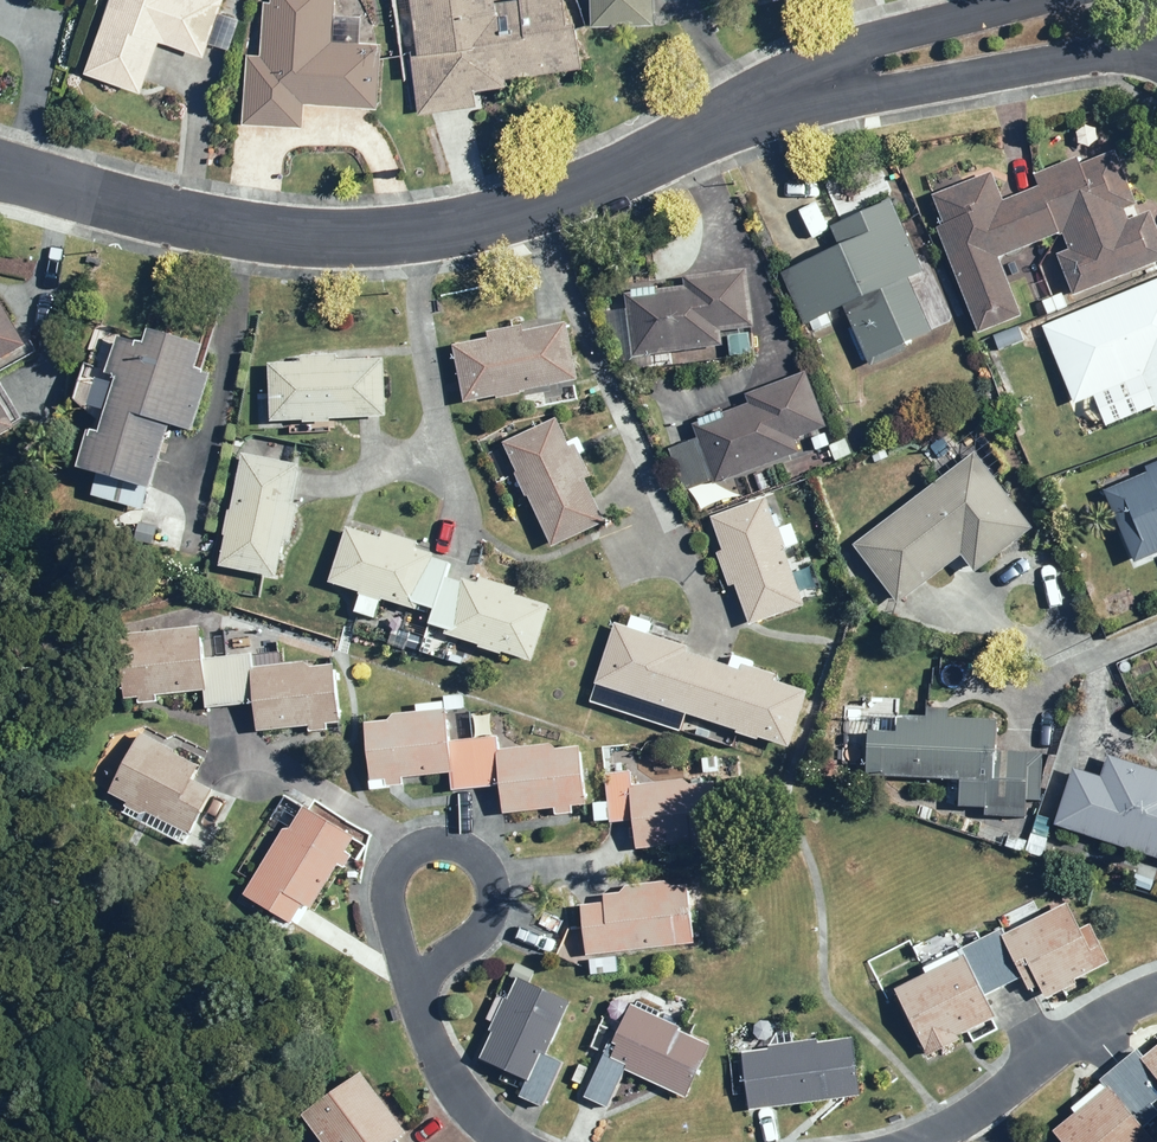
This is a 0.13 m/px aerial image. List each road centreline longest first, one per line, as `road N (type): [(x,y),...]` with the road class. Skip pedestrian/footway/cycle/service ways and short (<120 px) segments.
road 1 (residential): [(776,98),(537,204),(330,244),(233,233),(0,176)]
road 2 (residential): [(1156,44),(846,100),(776,98)]
road 3 (residential): [(776,98),(841,47),(1038,0)]

